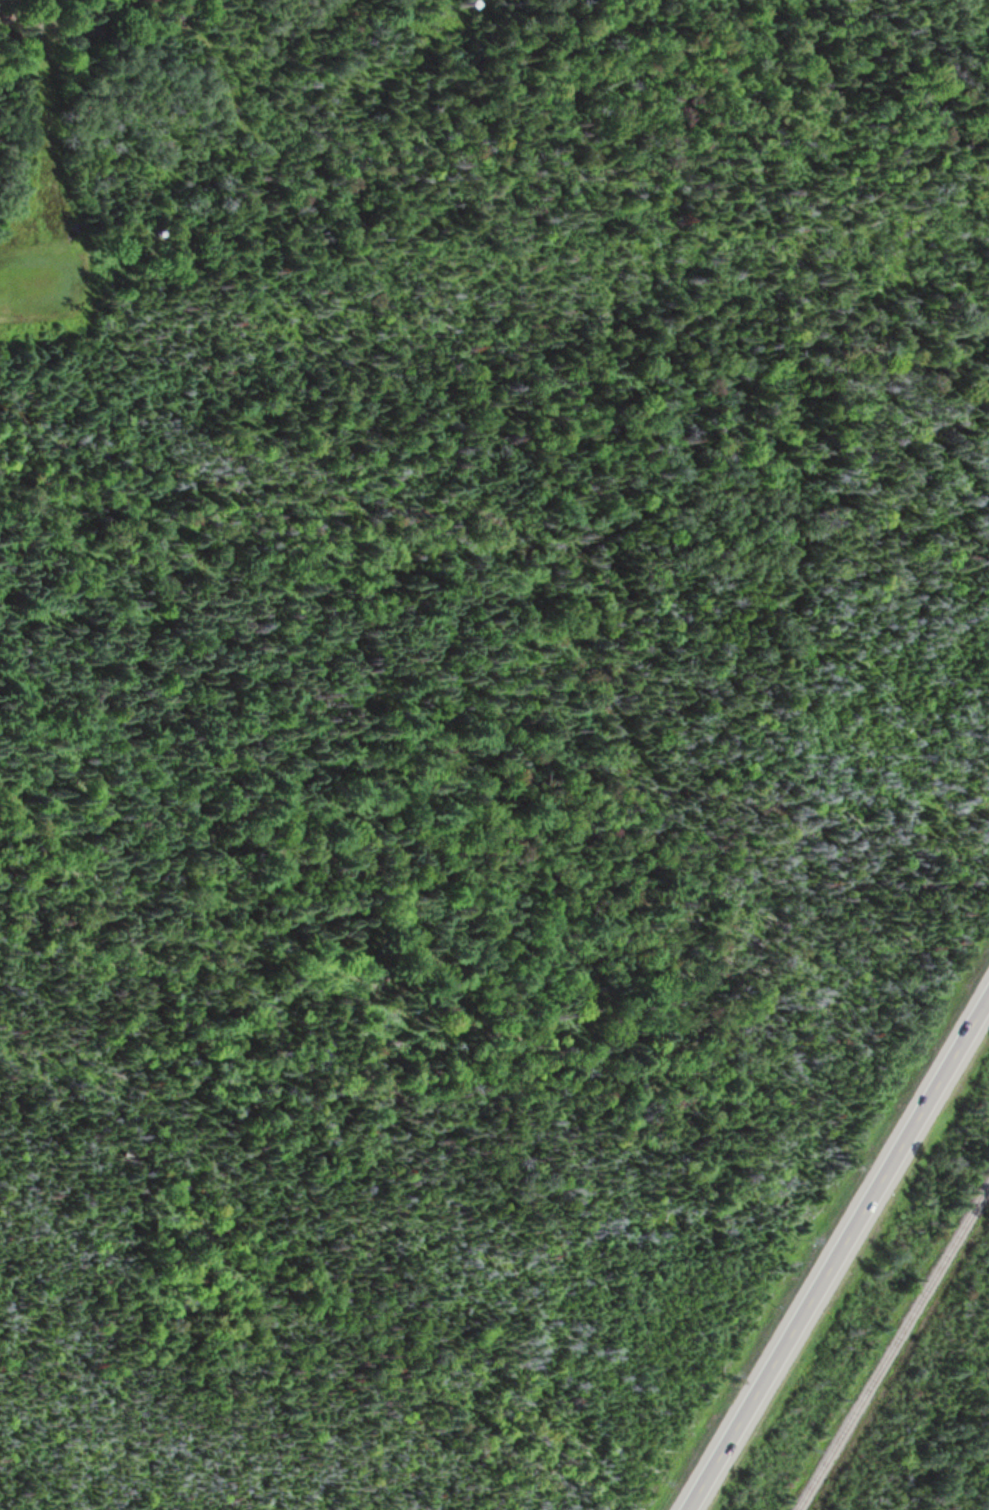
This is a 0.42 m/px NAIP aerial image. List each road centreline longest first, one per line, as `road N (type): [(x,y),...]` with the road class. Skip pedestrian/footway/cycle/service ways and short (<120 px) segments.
road 1 (primary): [(688,1509),(988,996)]

